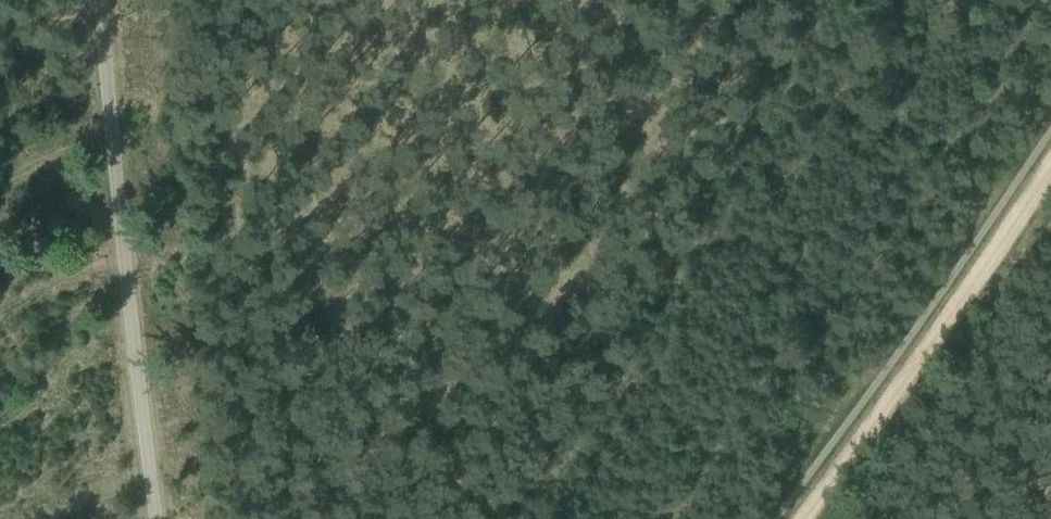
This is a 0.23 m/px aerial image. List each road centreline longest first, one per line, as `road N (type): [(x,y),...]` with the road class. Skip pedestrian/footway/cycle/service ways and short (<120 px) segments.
road 1 (track): [(802,518),(1050,178)]

